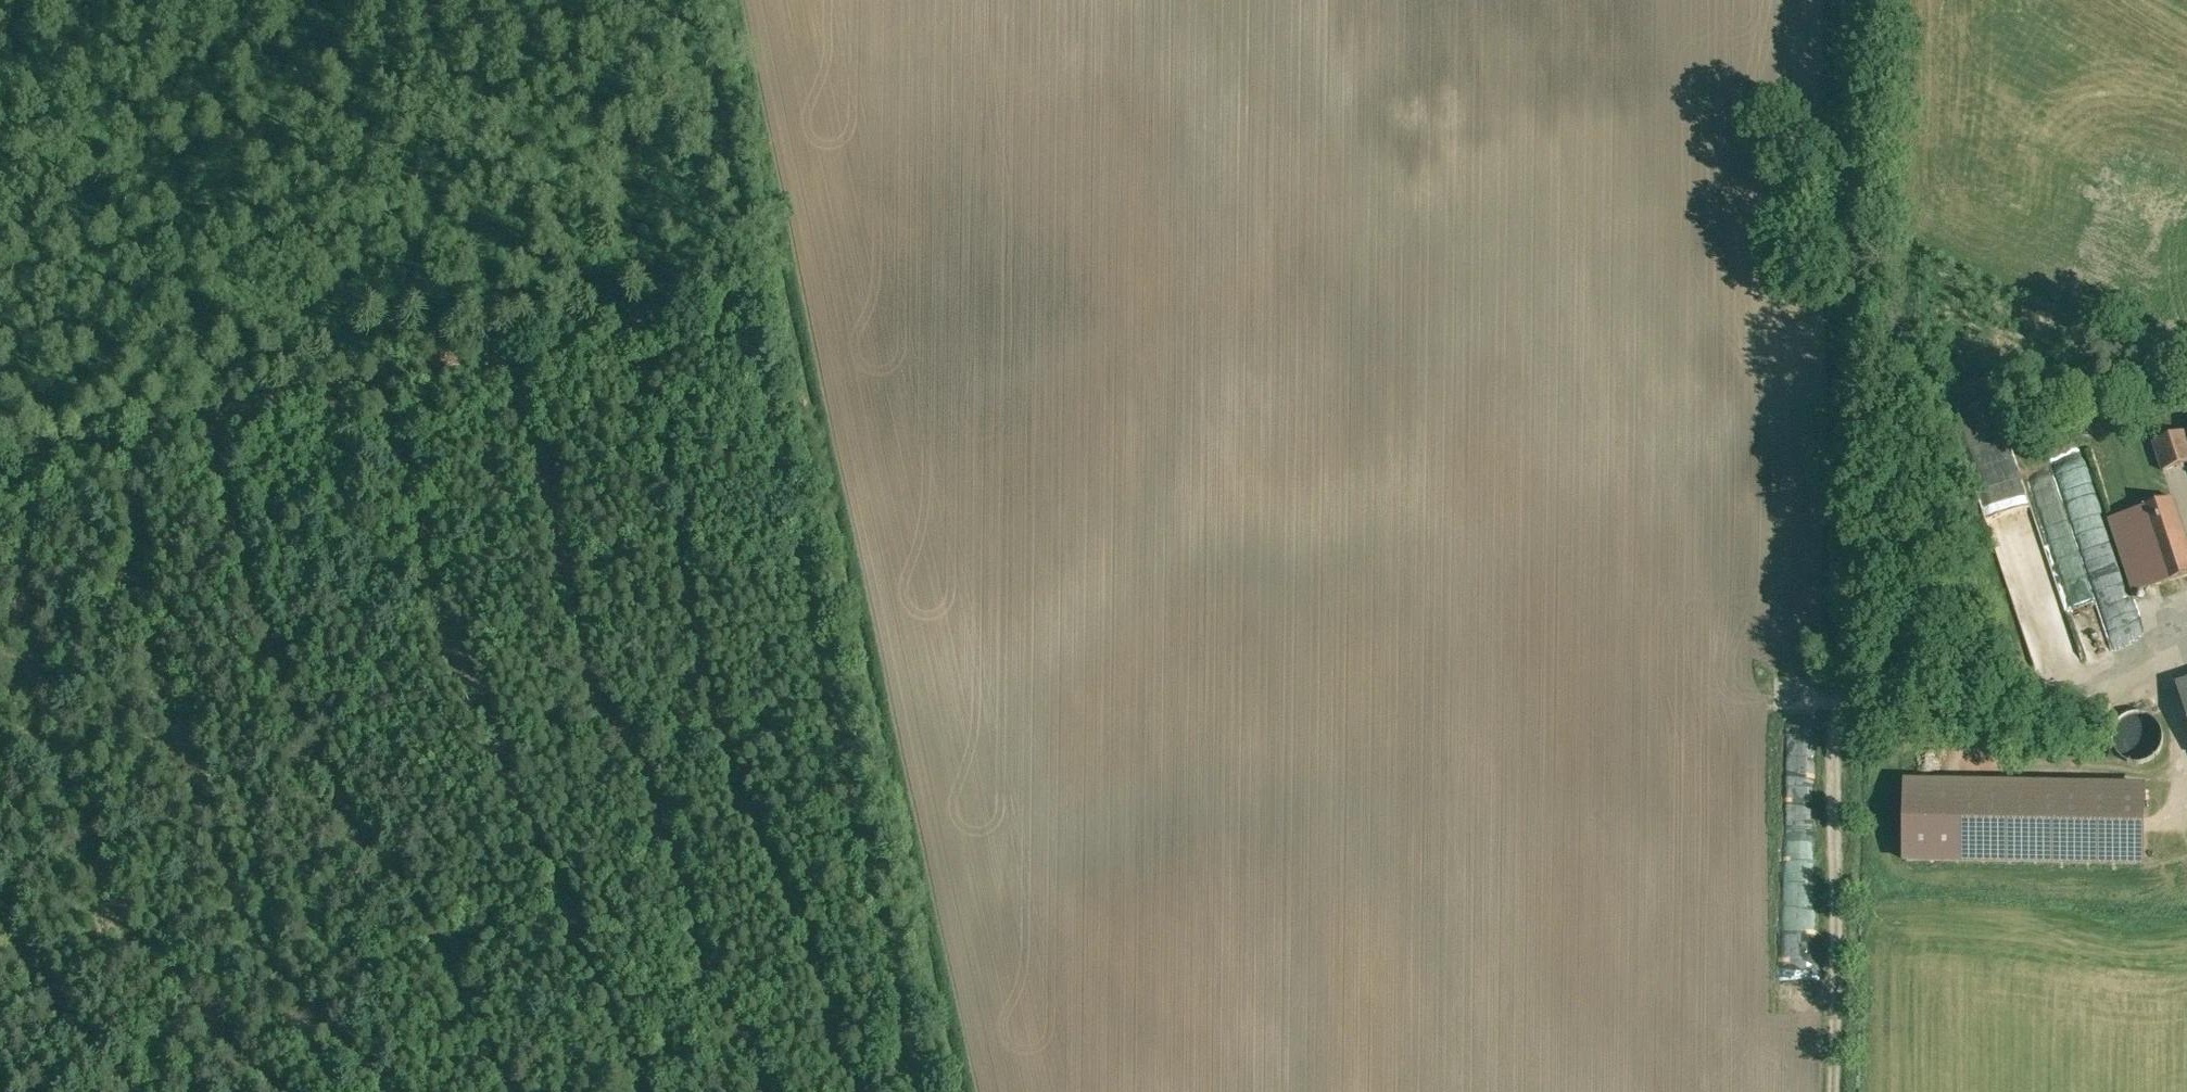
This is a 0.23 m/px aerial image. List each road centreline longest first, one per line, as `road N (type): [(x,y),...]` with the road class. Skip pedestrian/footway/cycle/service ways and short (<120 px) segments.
road 1 (track): [(1807,0),(1800,77),(1791,842)]

